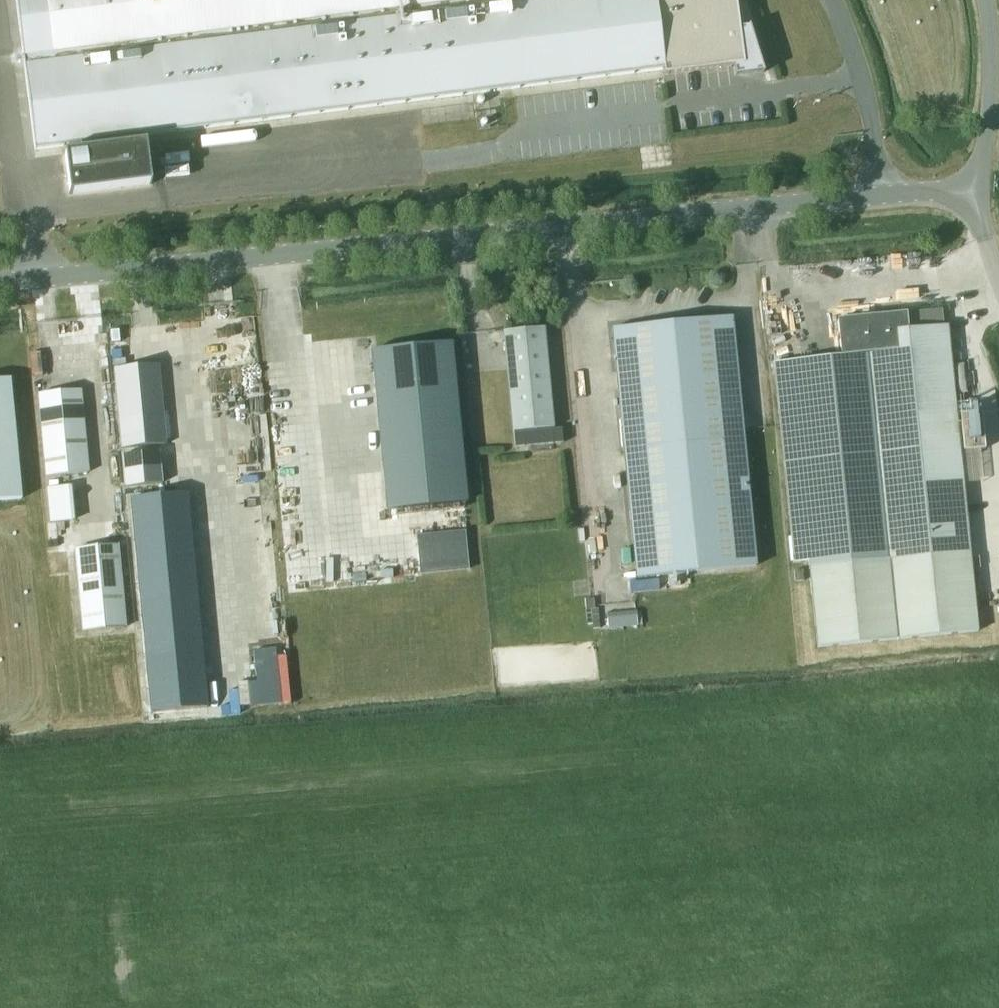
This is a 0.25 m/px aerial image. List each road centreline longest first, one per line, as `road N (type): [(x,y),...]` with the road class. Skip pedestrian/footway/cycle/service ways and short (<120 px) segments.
road 1 (tertiary): [(980,188),(0,281)]
road 2 (tertiary): [(980,188),(992,78),(987,0)]

